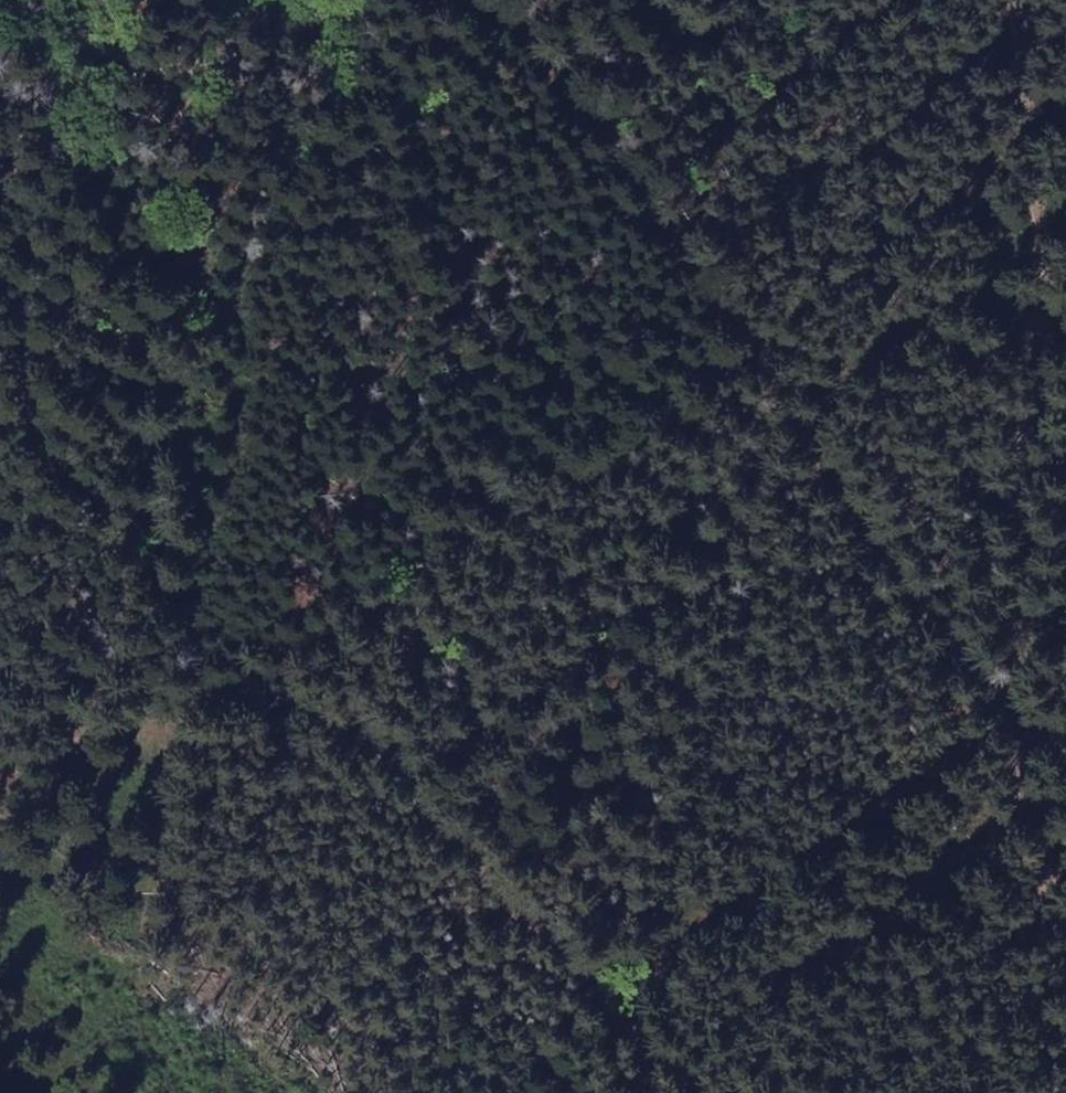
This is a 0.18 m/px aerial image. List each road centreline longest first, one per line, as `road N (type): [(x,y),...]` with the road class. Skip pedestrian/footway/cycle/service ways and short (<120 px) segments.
road 1 (track): [(989,0),(1023,243),(1000,737),(1065,927)]
road 2 (track): [(683,1092),(343,737),(187,702),(0,778)]

